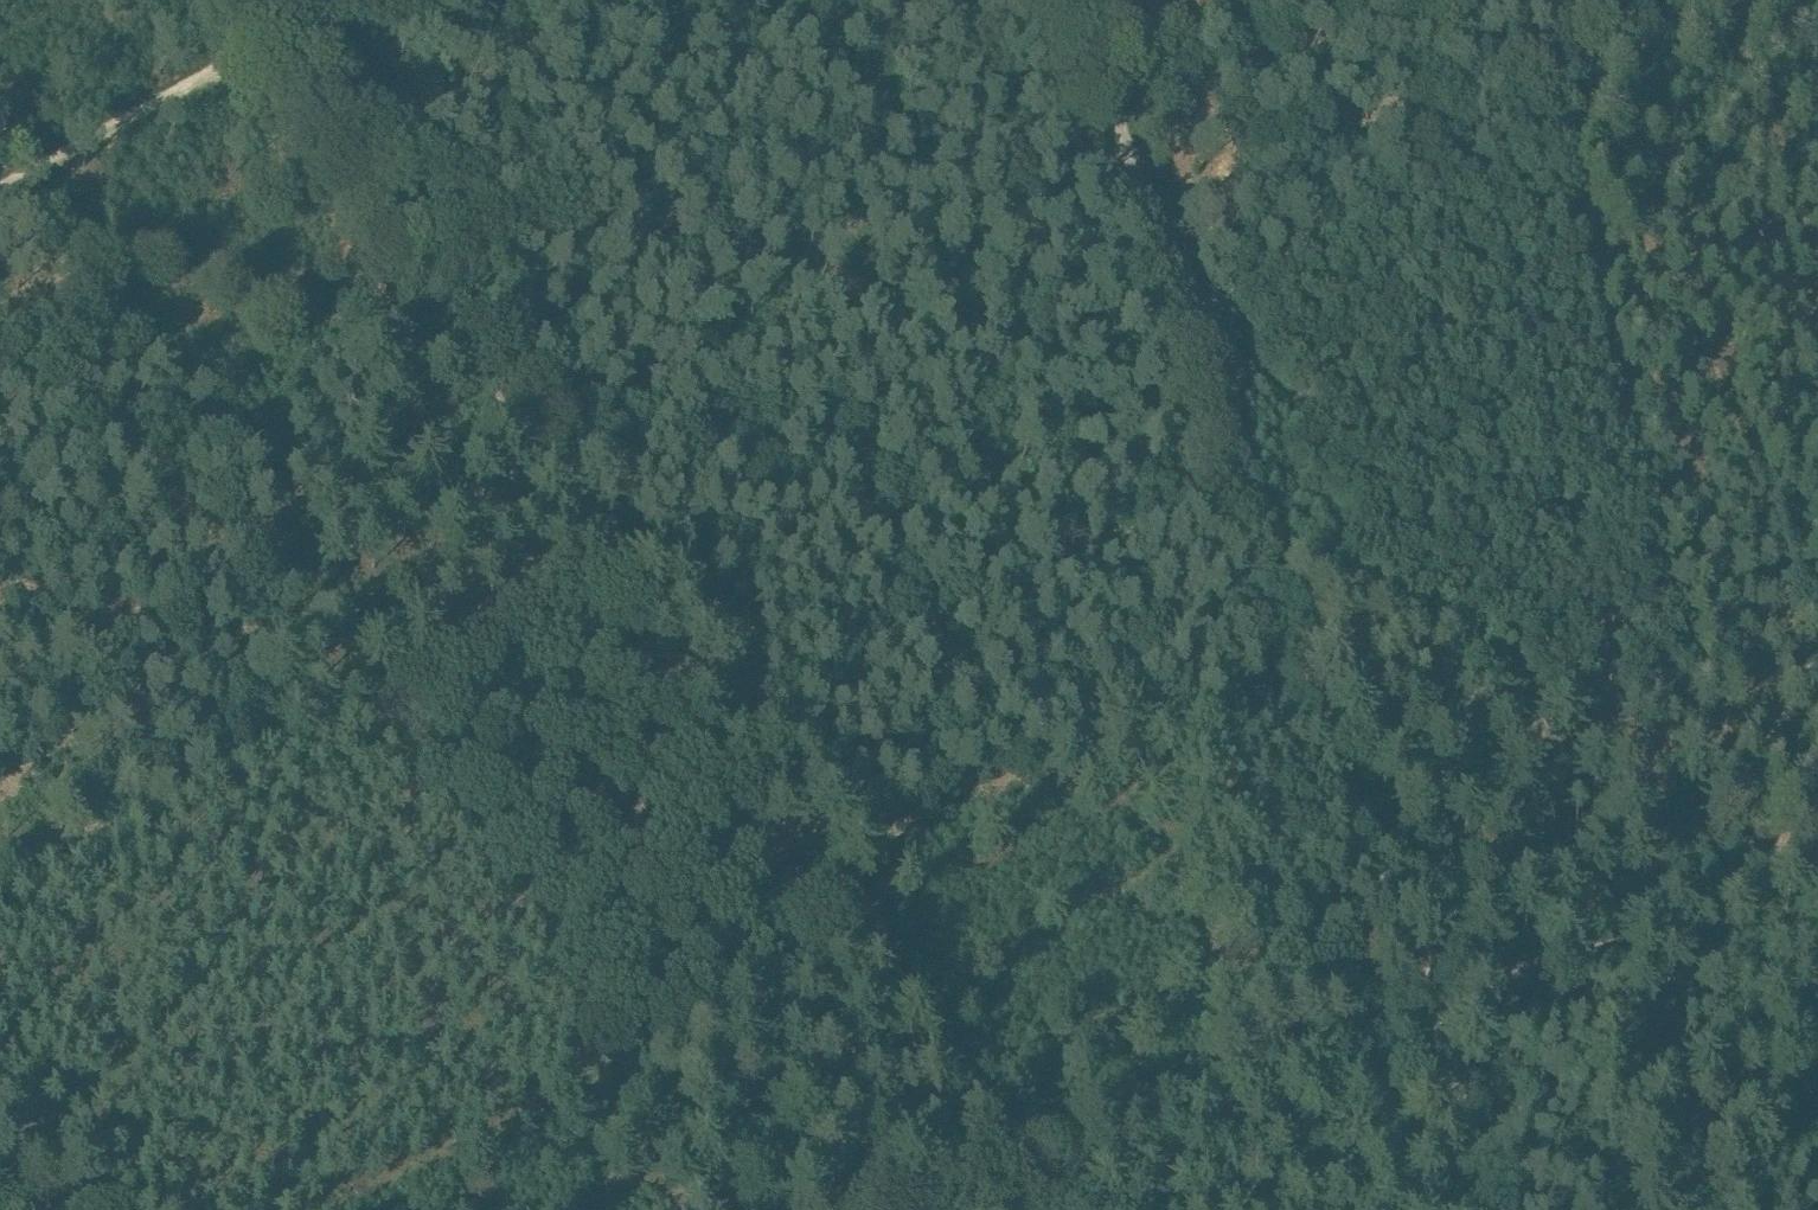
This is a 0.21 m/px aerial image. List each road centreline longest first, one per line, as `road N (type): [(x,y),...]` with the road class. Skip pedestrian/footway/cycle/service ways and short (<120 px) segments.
road 1 (track): [(1180,307),(1423,986)]
road 2 (track): [(0,190),(286,30)]
road 3 (track): [(1180,307),(1080,0)]

